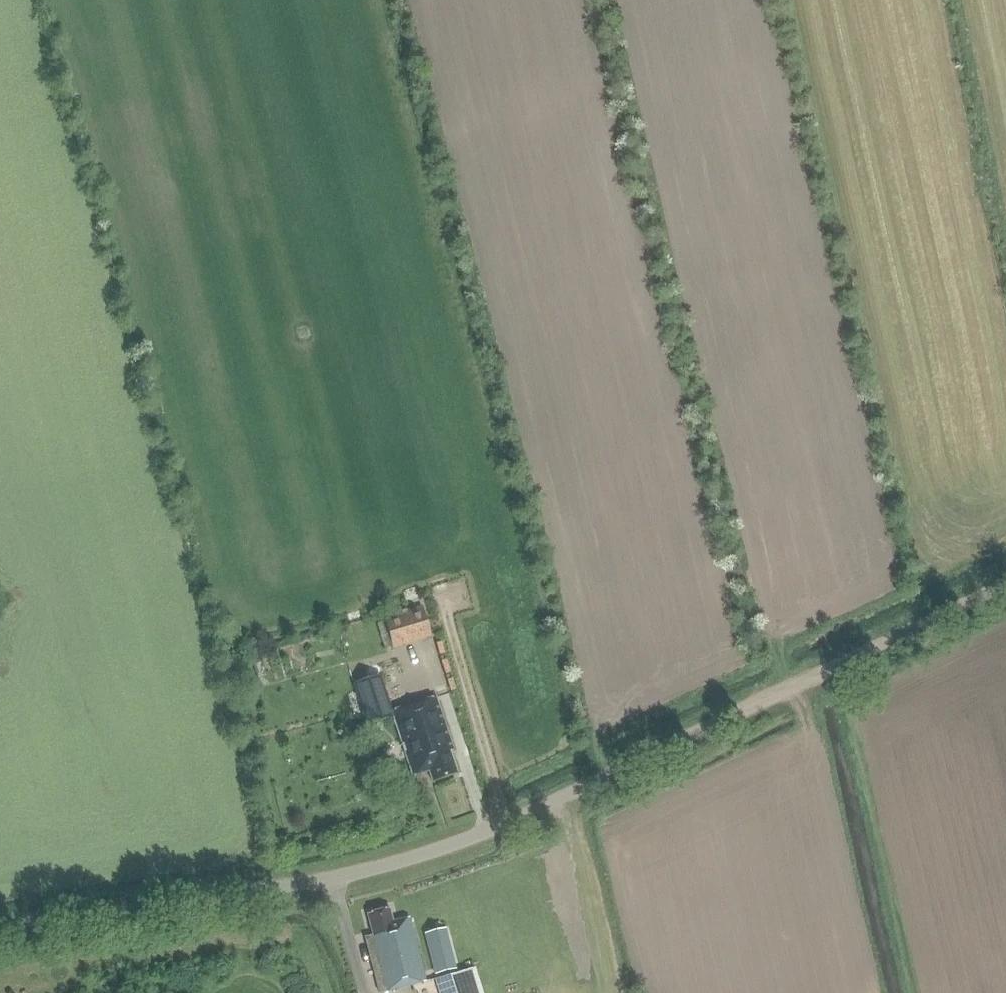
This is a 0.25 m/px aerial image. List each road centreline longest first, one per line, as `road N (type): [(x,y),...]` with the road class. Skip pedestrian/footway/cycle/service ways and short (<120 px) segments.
road 1 (unclassified): [(0,927),(452,846),(1005,581)]

